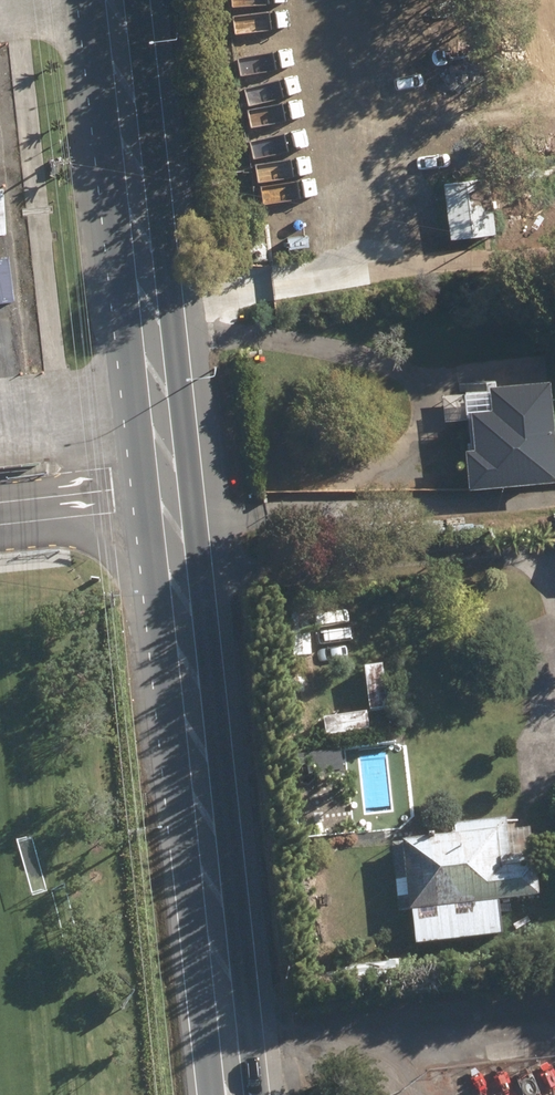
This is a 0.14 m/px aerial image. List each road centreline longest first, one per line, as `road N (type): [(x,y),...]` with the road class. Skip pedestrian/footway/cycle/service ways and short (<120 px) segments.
road 1 (secondary): [(235,1094),(111,0)]
road 2 (track): [(155,340),(330,347),(403,369),(429,406),(417,439),(353,481),(270,519),(177,545)]
road 3 (track): [(151,303),(554,246)]
road 4 (track): [(182,593),(517,556),(548,569),(554,589)]
road 5 (track): [(270,519),(554,494)]

